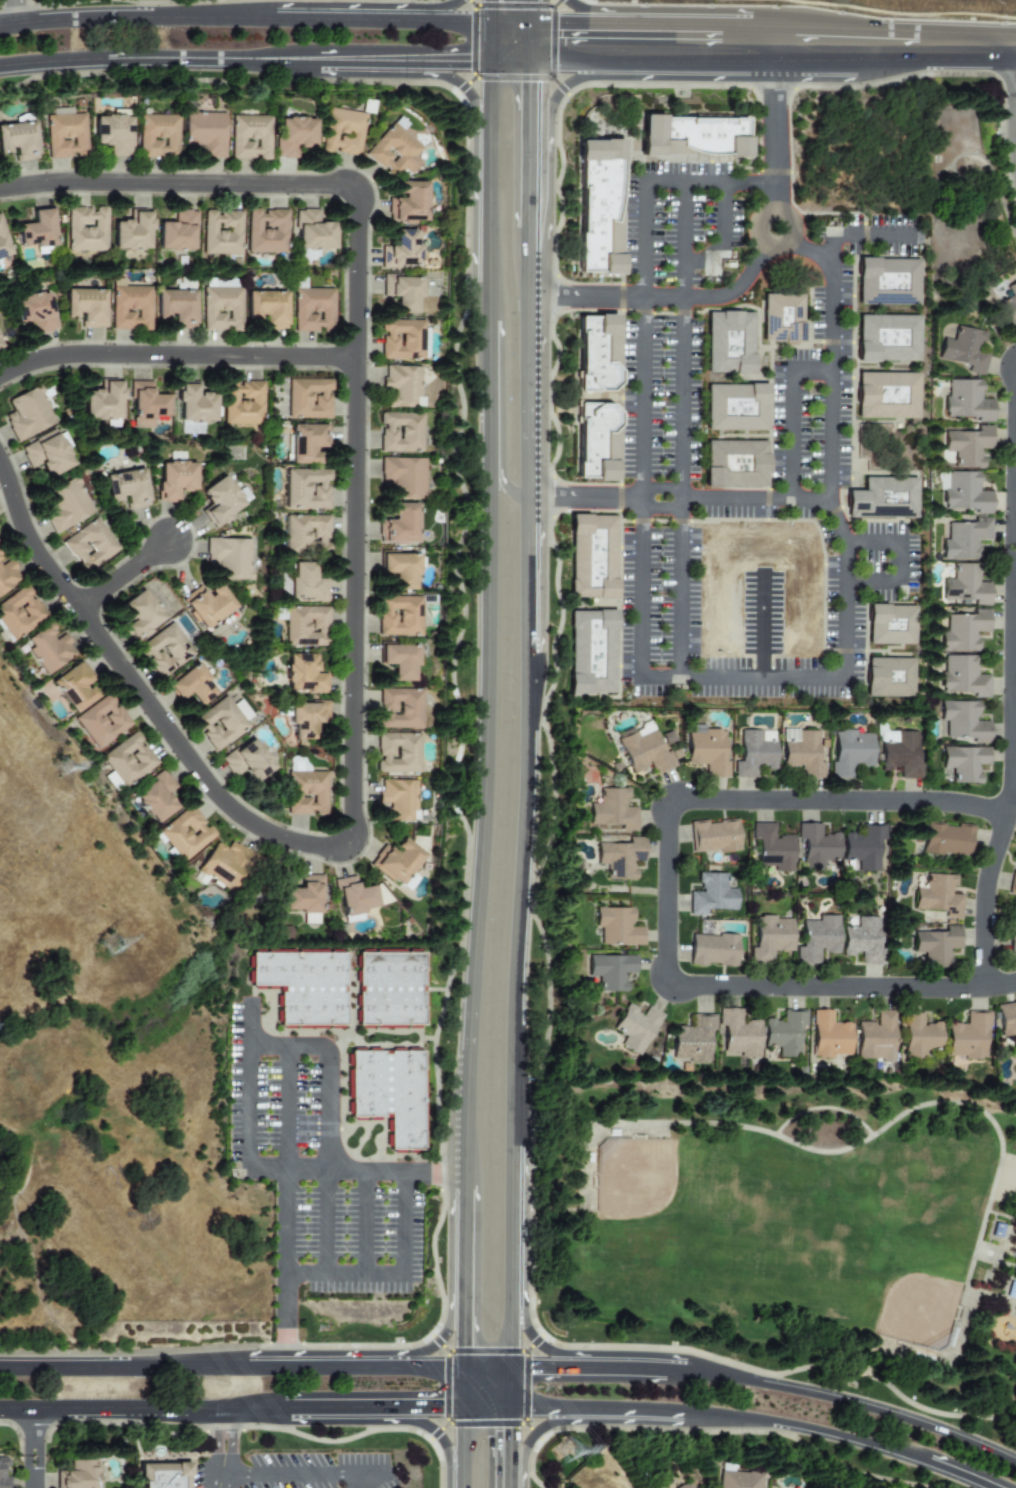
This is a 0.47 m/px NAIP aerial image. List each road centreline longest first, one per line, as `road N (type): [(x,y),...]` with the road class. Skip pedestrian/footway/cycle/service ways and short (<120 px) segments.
road 1 (residential): [(1010,816),(912,803),(676,808),(670,974),(684,989),(1015,985)]
road 2 (primary): [(492,413),(464,1190)]
road 3 (residential): [(355,837),(359,197)]
road 4 (residential): [(0,464),(25,530),(217,797),(257,829),(299,845),(355,837)]
road 5 (primary): [(512,1145),(530,653)]
road 6 (secondary): [(0,66),(423,61)]
road 7 (residential): [(359,197),(342,186),(52,183),(0,192)]
road 8 (residential): [(356,355),(84,355),(39,360),(0,381)]
road 9 (secondary): [(1015,1458),(852,1402),(683,1371)]
road 10 (tertiary): [(671,47),(1015,56)]
road 11 (secondary): [(683,1411),(869,1447),(982,1487)]
road 12 (secondary): [(0,1408),(281,1407)]
road 13 (secondary): [(274,16),(0,23)]
road 14 (residential): [(1015,723),(1015,789),(991,879),(987,990)]
road 15 (primary): [(533,497),(531,249)]
road 16 (secondary): [(247,1368),(0,1368)]
road 17 (primary): [(534,141),(572,81),(671,47)]
road 18 (primary): [(530,653),(533,497)]
road 19 (primary): [(511,1295),(512,1145)]
road 20 (secondary): [(395,1368),(247,1368)]
road 21 (secondary): [(419,18),(274,16)]
road 22 (primary): [(487,141),(491,283)]
road 23 (tertiary): [(534,45),(671,47)]
road 24 (secondary): [(586,1367),(462,1368)]
road 25 (primary): [(510,1487),(510,1367)]

